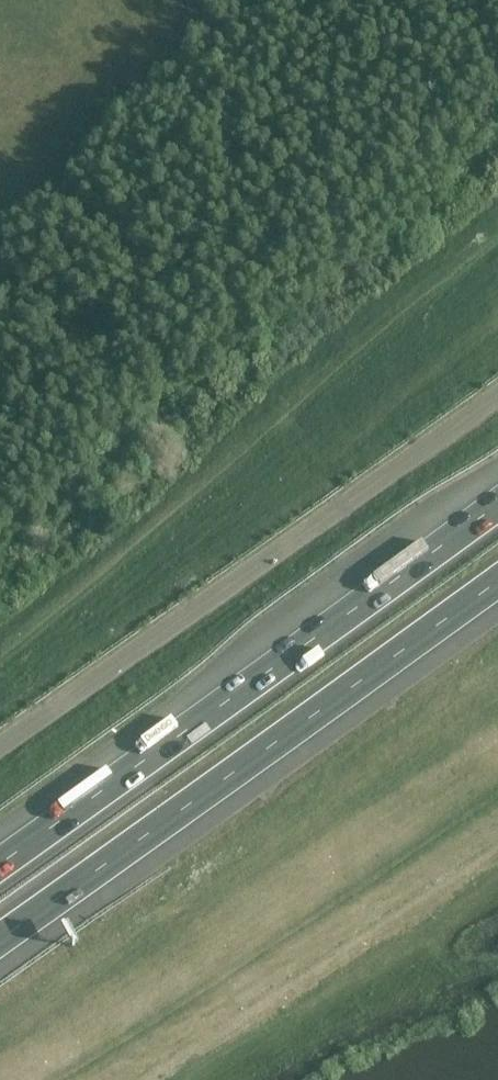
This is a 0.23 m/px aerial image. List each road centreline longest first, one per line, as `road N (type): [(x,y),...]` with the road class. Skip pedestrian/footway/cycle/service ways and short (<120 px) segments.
road 1 (motorway): [(0,944),(497,586)]
road 2 (motorway): [(497,500),(0,858)]
road 3 (unclassified): [(497,386),(0,741)]

